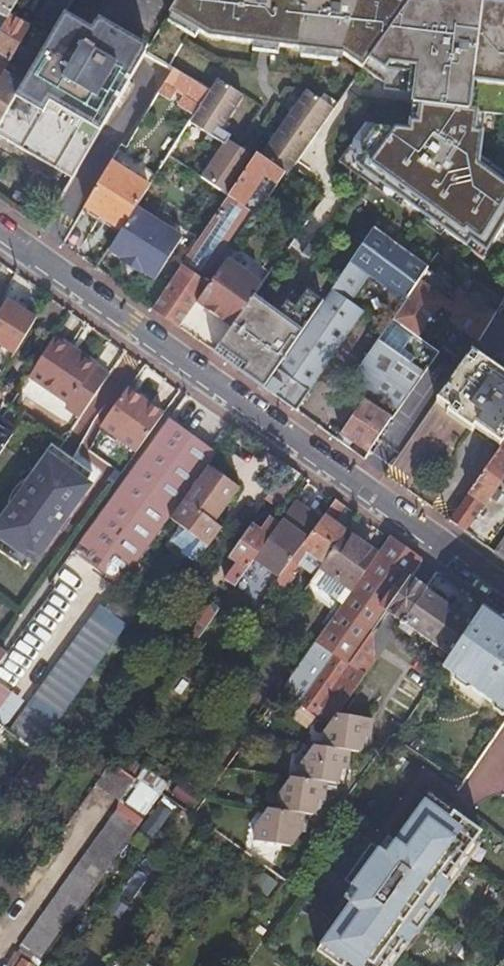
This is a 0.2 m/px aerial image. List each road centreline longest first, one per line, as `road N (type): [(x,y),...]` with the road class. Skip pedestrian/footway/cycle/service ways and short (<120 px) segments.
road 1 (residential): [(451,552),(0,233)]

